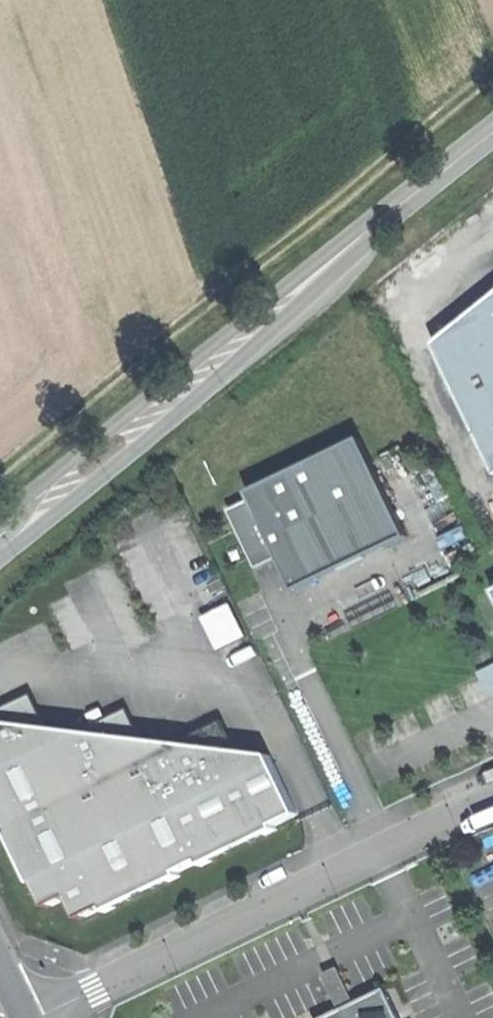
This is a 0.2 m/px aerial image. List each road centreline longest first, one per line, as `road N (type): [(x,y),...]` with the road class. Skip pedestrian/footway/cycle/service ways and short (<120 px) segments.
road 1 (secondary): [(492,132),(0,539)]
road 2 (residential): [(41,1017),(432,825),(492,803)]

